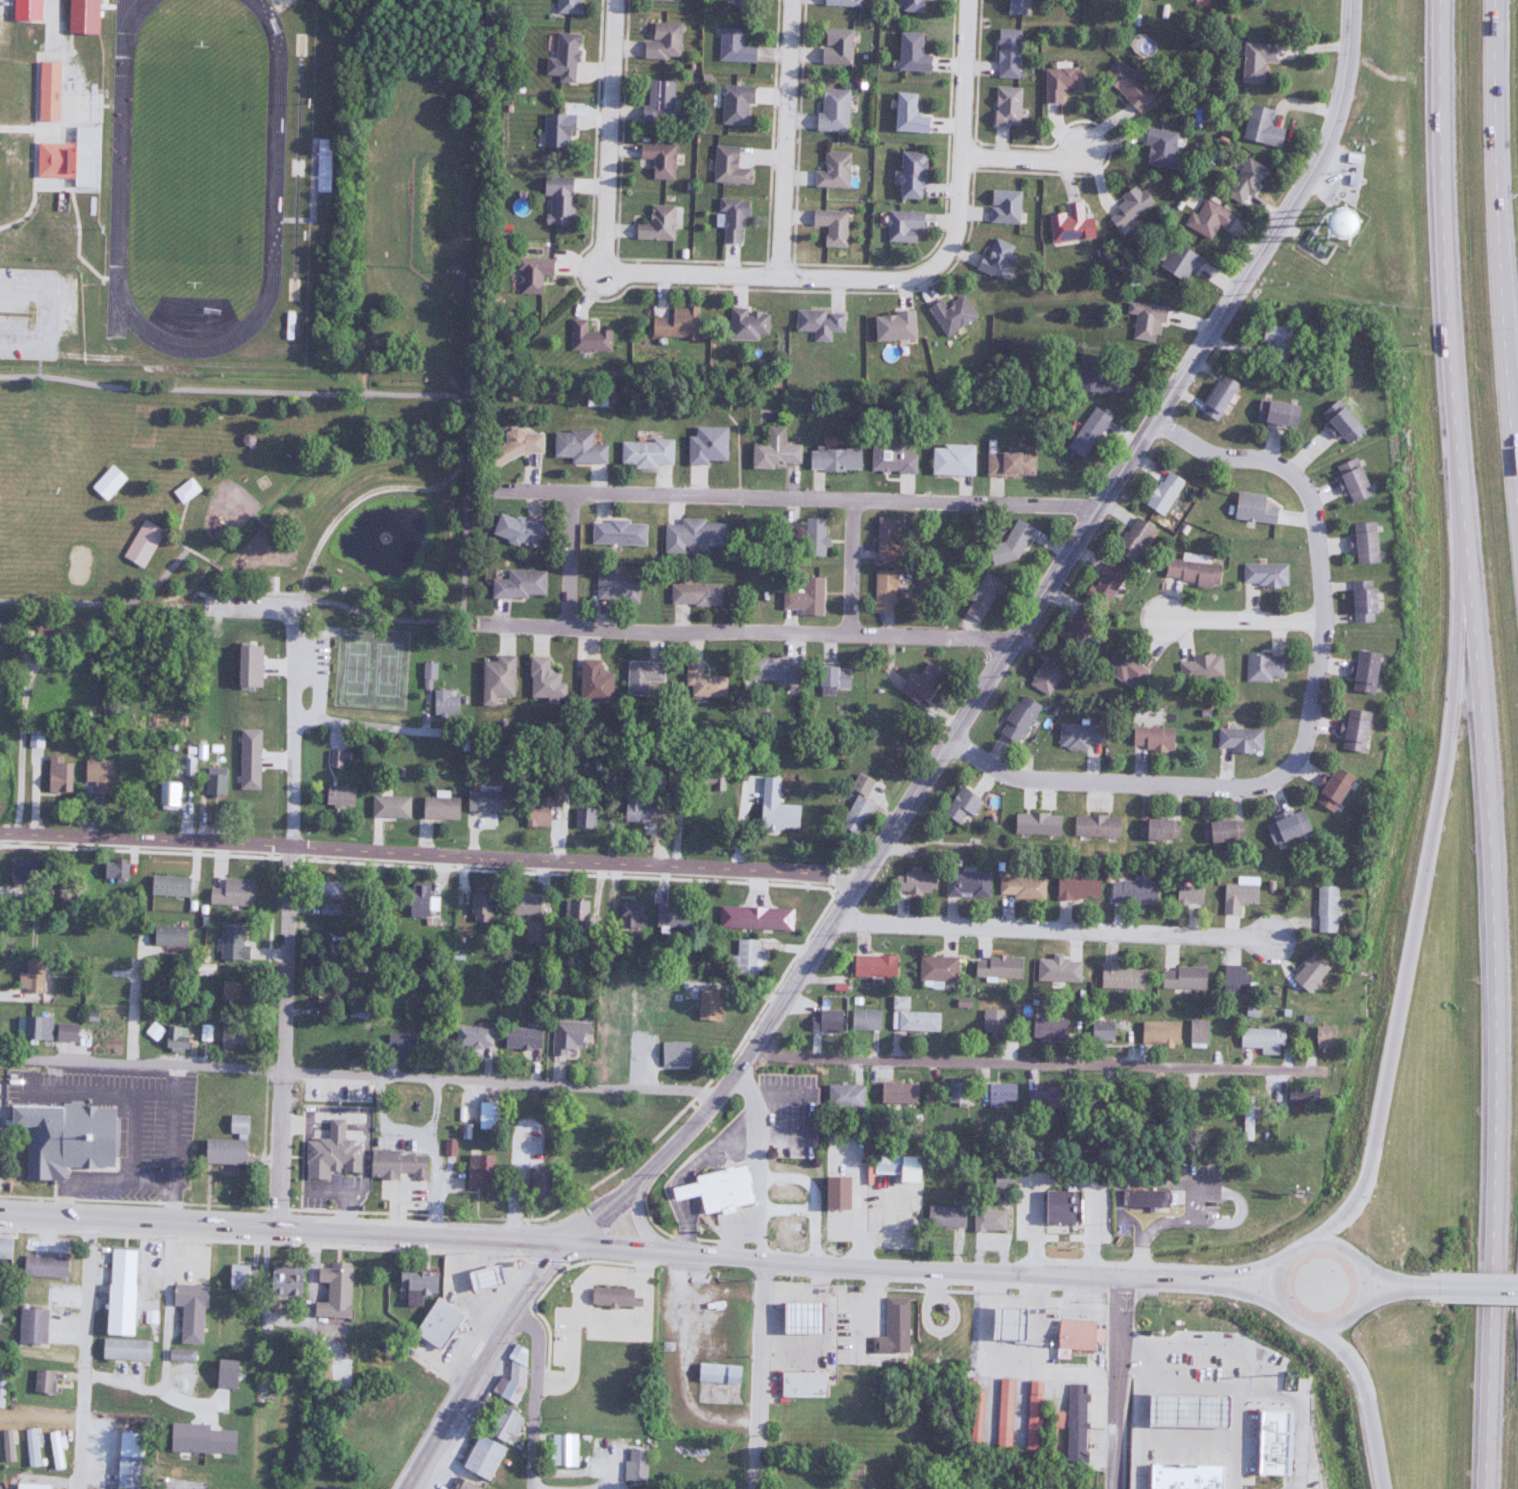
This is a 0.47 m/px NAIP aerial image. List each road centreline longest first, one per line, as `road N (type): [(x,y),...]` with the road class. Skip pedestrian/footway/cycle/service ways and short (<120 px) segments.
road 1 (trunk): [(1443,0),(1440,167),(1490,843),(1479,1488)]
road 2 (residential): [(575,1245),(755,1051),(859,875),(1154,425),(1308,177),(1341,96),(1349,0)]
road 3 (residential): [(859,875),(0,834)]
road 4 (residential): [(718,1094),(0,1059)]
road 5 (trunk): [(1467,568),(1446,738),(1368,1170),(1356,1200),(1320,1234)]
road 6 (secondary): [(1214,1279),(755,1263),(575,1245)]
road 7 (residential): [(1098,506),(491,493)]
road 8 (secondary): [(575,1245),(0,1211)]
road 9 (residential): [(1315,1071),(755,1051)]
road 10 (residential): [(1013,641),(485,625)]
road 11 (residential): [(1283,772),(1303,746),(1318,657),(1312,505),(1299,479),(1275,463),(1198,449),(1154,425)]
road 12 (trunk): [(1517,449),(1501,150),(1502,0)]
road 13 (residential): [(835,918),(1274,936)]
road 14 (residential): [(280,1225),(290,843)]
road 15 (residential): [(603,275),(895,281),(931,269),(946,250)]
road 16 (residential): [(1283,772),(1236,788),(1012,778),(949,742)]
road 17 (secondary): [(406,1488),(481,1358),(575,1245)]
road 18 (secondary): [(1320,1234),(1278,1269),(1279,1296),(1298,1320),(1324,1329),(1365,1297),(1367,1266),(1320,1234)]
road 19 (residential): [(780,279),(790,0)]
road 20 (residential): [(614,0),(603,275)]
road 21 (residential): [(80,1488),(93,1217)]
road 22 (residential): [(966,0),(958,224),(946,250)]
road 23 (residential): [(761,1488),(762,1263)]
road 24 (residential): [(1107,1488),(1118,1276)]
road 25 (residential): [(290,843),(297,658)]
road 26 (residential): [(530,1488),(537,1353),(520,1309)]
road 27 (trunk): [(1324,1329),(1349,1357),(1366,1399),(1382,1488)]
road 28 (residential): [(1321,624),(1168,620)]
road 29 (residential): [(848,633),(852,498)]
road 30 (residential): [(567,627),(570,494)]
road 31 (residential): [(959,155),(1058,161),(1086,149)]
road 32 (residential): [(297,721),(424,732)]

